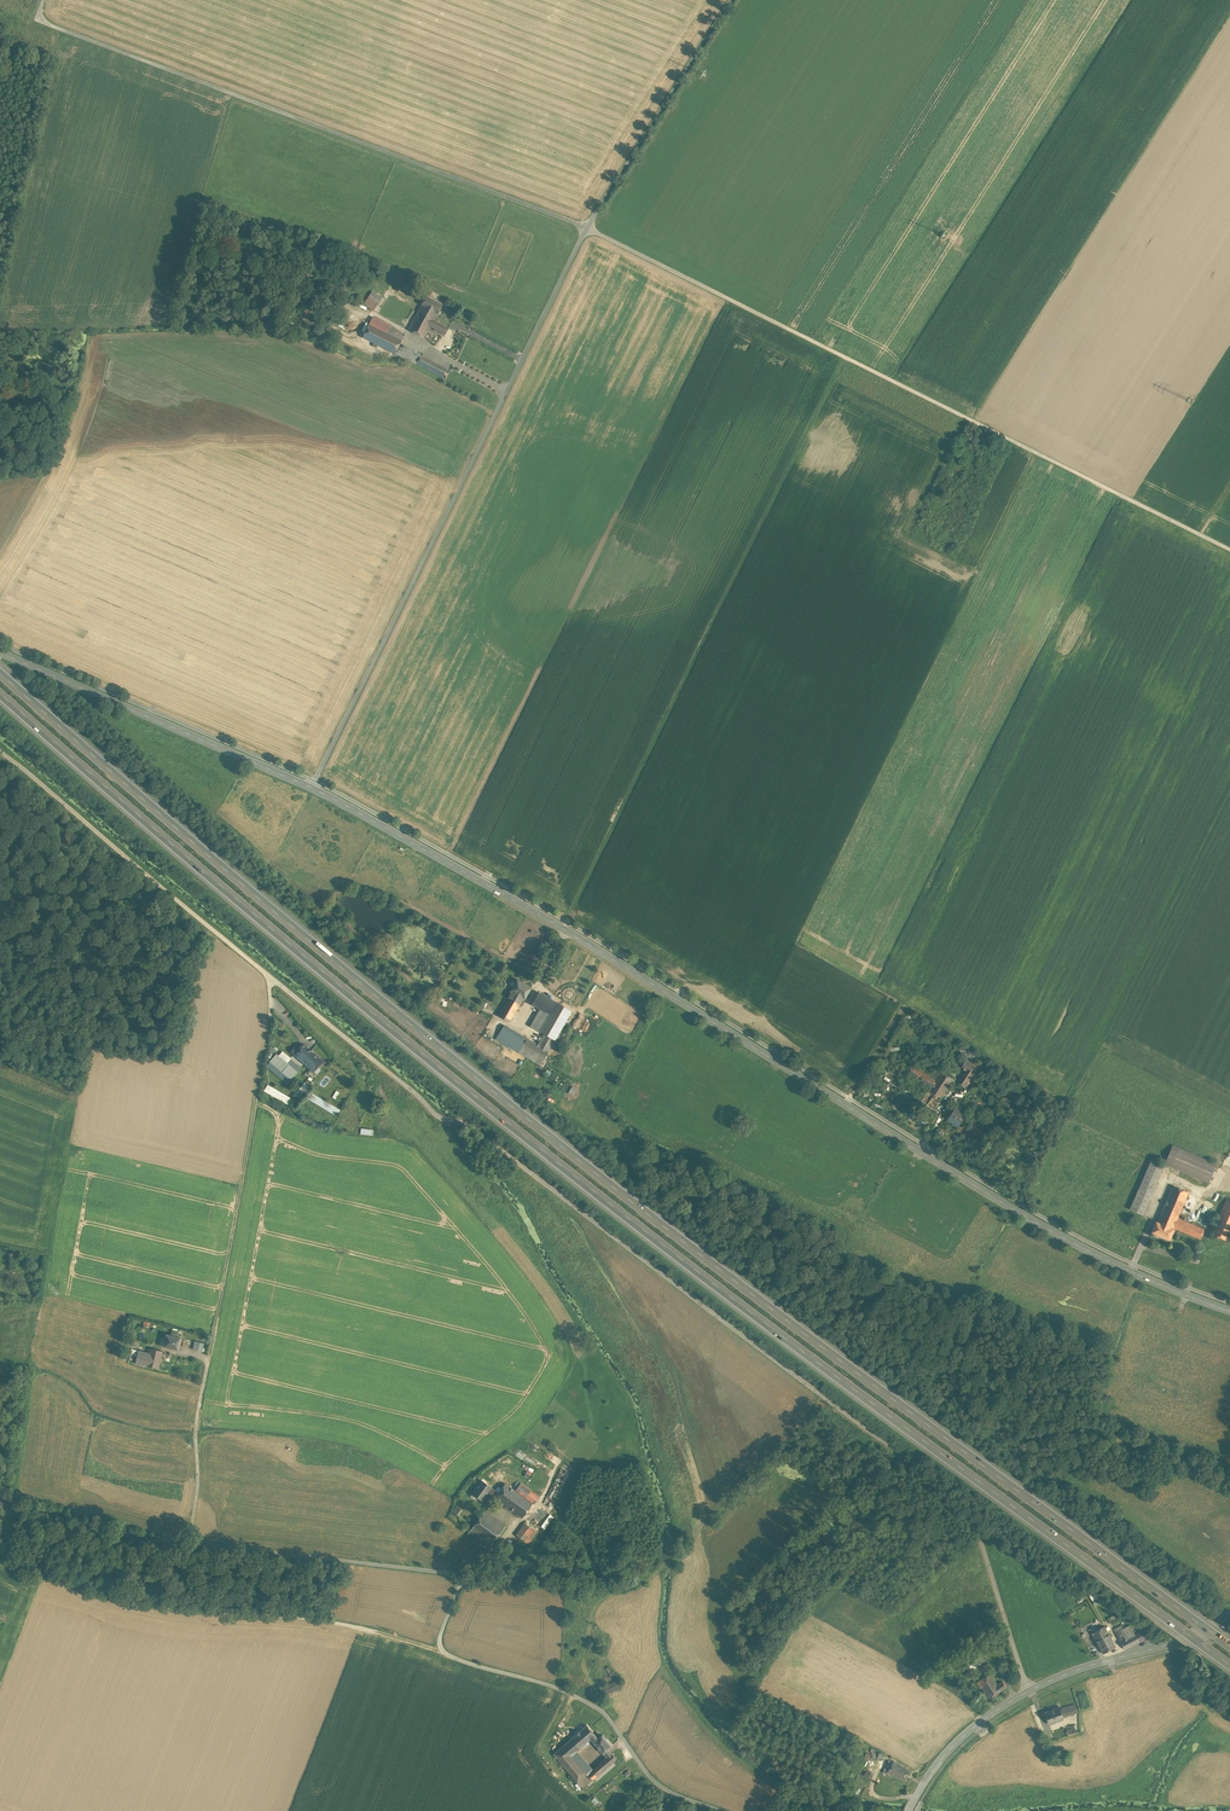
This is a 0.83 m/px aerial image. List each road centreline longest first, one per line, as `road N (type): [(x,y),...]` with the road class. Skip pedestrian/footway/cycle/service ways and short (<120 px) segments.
road 1 (motorway): [(1229,1645),(787,1319),(436,1046),(0,668)]
road 2 (motorway): [(0,690),(545,1151),(1229,1664)]
road 3 (unclassified): [(0,749),(437,1116),(474,1128),(898,1454),(981,1540),(1028,1691)]
road 4 (secondary): [(1229,1310),(1117,1265),(1016,1210),(563,928),(311,787)]
road 5 (unclassified): [(721,1810),(672,1793),(607,1717),(566,1692),(457,1660),(440,1640),(458,1597),(448,1570),(134,1536),(0,1496)]
road 6 (unclassified): [(587,228),(1229,549)]
road 7 (unclassified): [(587,228),(311,787)]
road 8 (unclassified): [(43,0),(39,18),(50,25),(587,228)]
road 9 (secondary): [(311,787),(0,652)]
road 10 (unclassified): [(731,0),(587,228)]
road 11 (secondary): [(1229,1614),(1177,1642),(1028,1691)]
road 12 (track): [(0,555),(50,469),(81,386)]
road 13 (secondary): [(1028,1691),(939,1761),(910,1810)]

